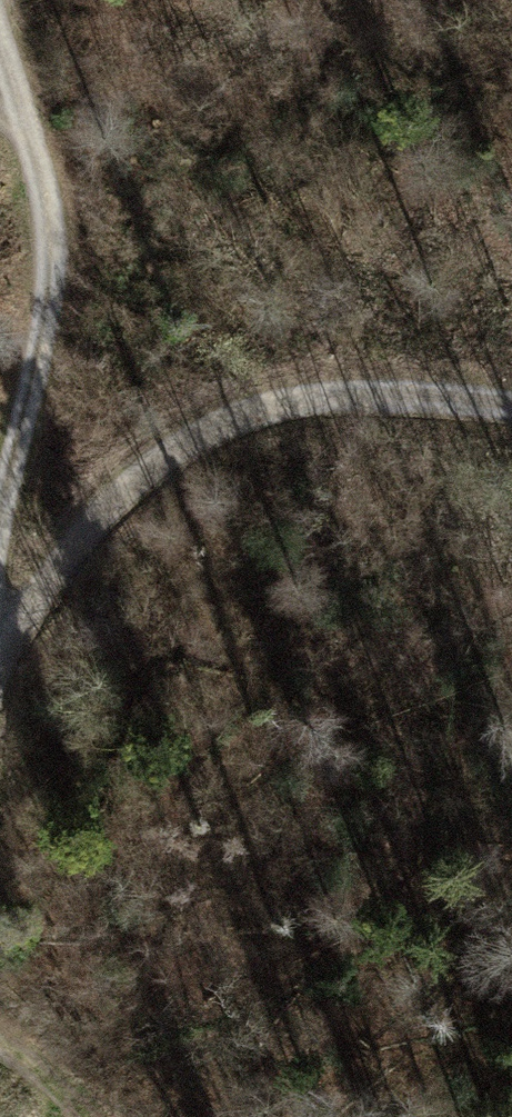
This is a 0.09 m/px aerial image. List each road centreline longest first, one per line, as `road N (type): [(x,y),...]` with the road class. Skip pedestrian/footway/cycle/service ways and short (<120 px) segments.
road 1 (track): [(511,402),(327,390),(236,416),(134,480),(81,534),(0,657)]
road 2 (track): [(0,519),(53,266),(40,162),(0,37)]
road 3 (track): [(0,1039),(100,1116)]

